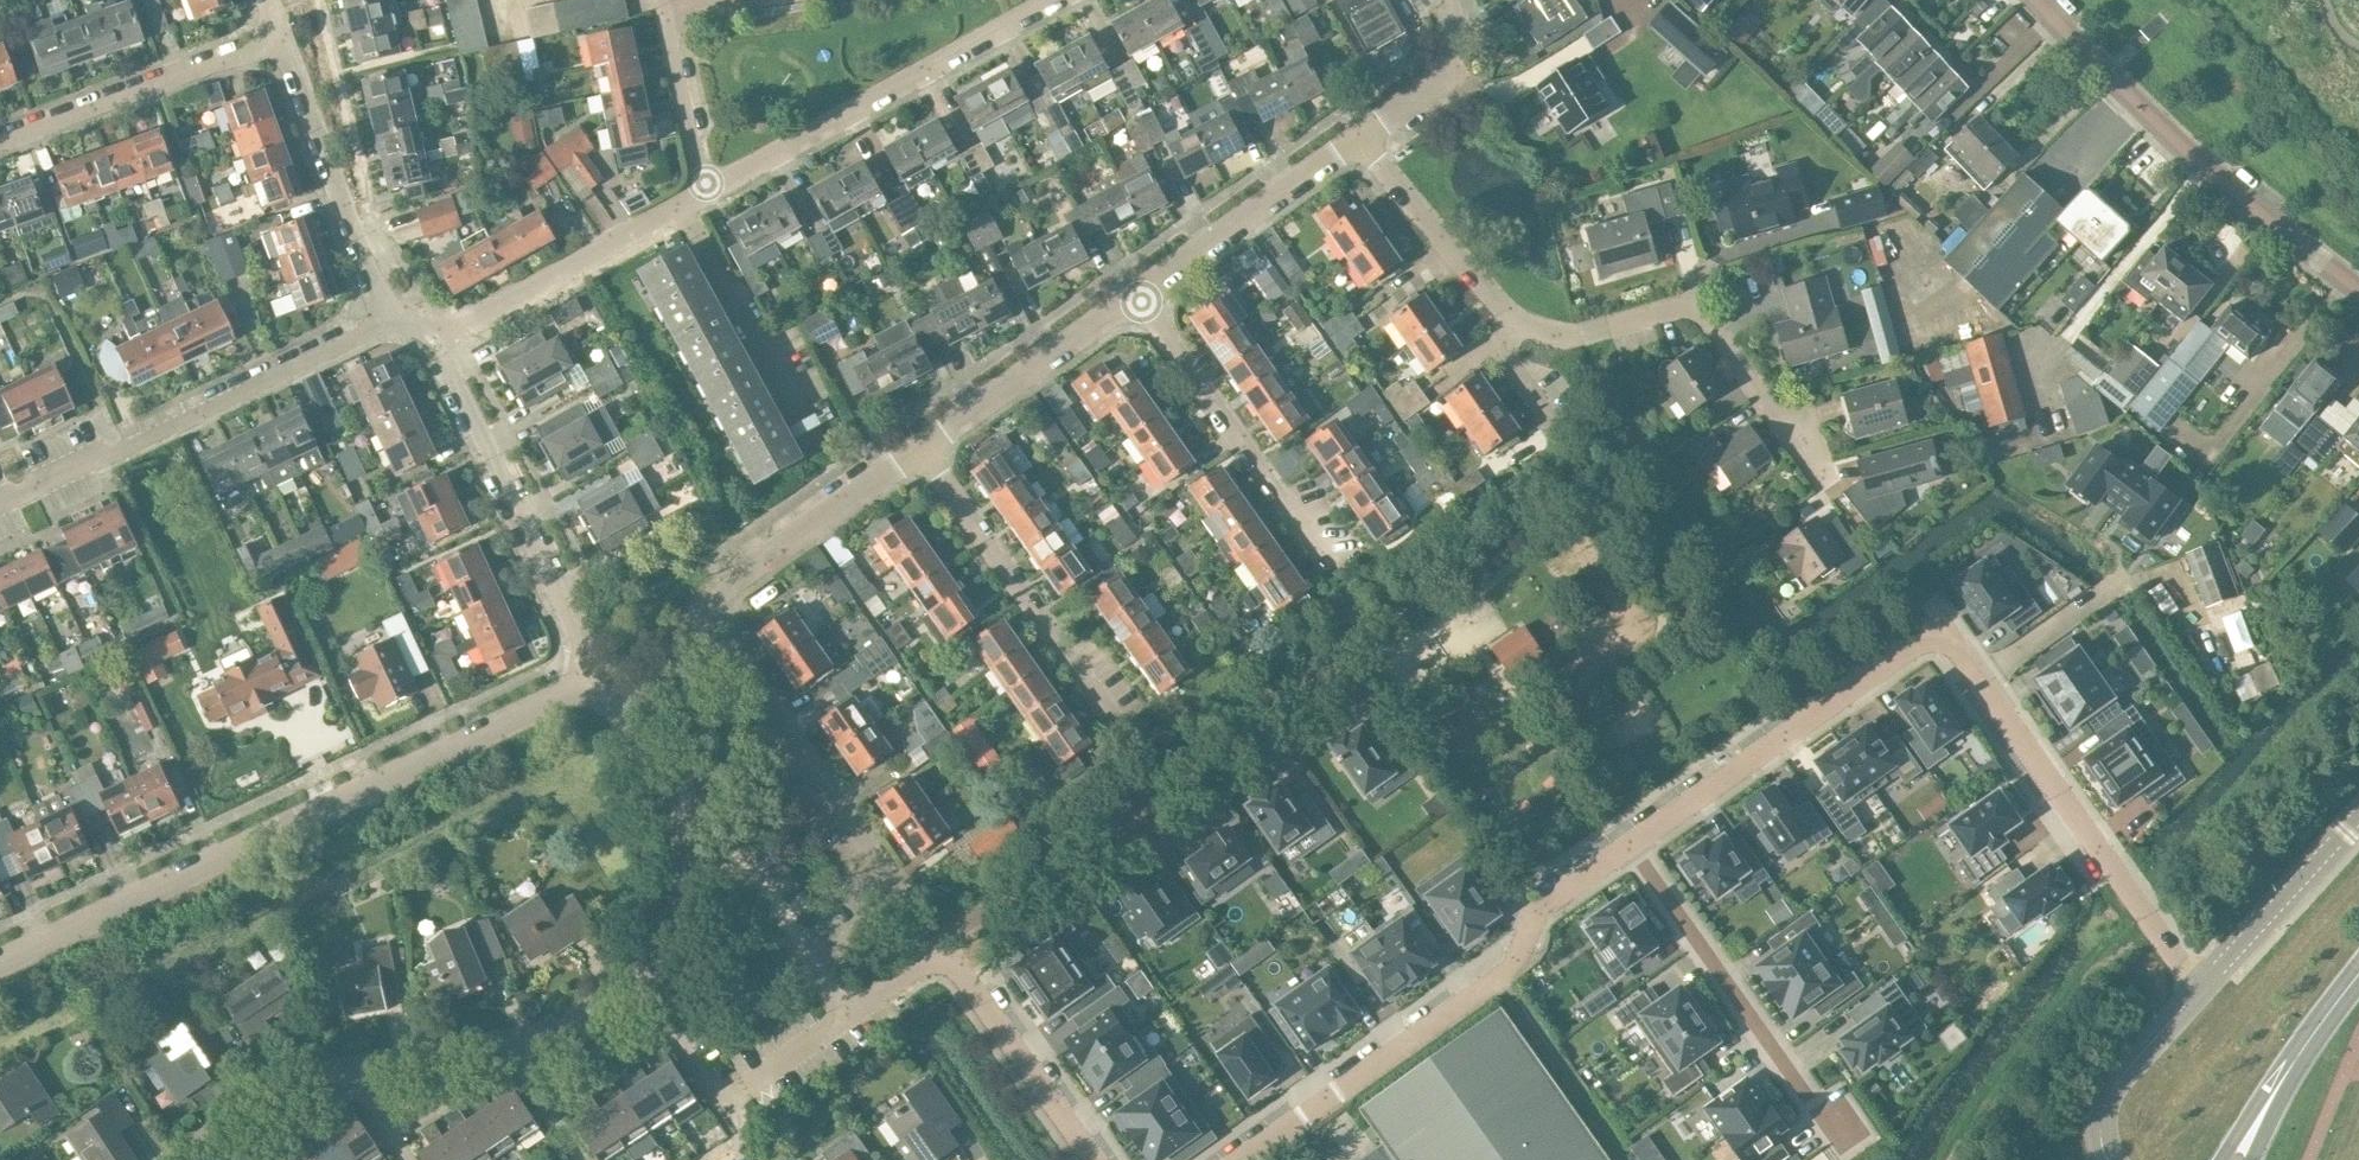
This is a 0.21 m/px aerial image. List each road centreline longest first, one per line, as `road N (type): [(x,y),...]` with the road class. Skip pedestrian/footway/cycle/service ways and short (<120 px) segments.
road 1 (residential): [(1829,483),(1697,309),(1661,308),(1580,334),(1526,325),(1510,317),(1364,134)]
road 2 (residential): [(0,962),(559,696),(580,694)]
road 3 (residential): [(1236,1159),(1521,959),(1545,905),(1632,845)]
road 4 (residential): [(1354,658),(1320,674),(942,944)]
road 5 (residential): [(816,963),(904,903),(700,609)]
road 6 (residential): [(0,505),(394,316)]
road 7 (residential): [(1632,845),(1939,631),(1976,681)]
road 8 (residential): [(2358,289),(2203,165),(2036,0)]
road 9 (residential): [(707,190),(1050,0)]
road 10 (residential): [(436,340),(575,636),(580,694)]
road 11 (residential): [(1976,681),(2202,989)]
road 12 (residential): [(1632,845),(1835,1133)]
road 13 (residential): [(1326,554),(1140,295)]
road 14 (residential): [(1101,704),(923,446)]
road 15 (residential): [(436,340),(707,190)]
road 16 (residential): [(0,143),(280,42)]
road 17 (residential): [(700,609),(923,446)]
road 18 (residential): [(1140,295),(1364,134)]
road 19 (residential): [(923,446),(1140,295)]
road 20 (residential): [(1087,1159),(942,944)]
road 21 (unclassified): [(2358,818),(2202,989)]
road 22 (residential): [(321,0),(365,181),(354,220)]
road 23 (residential): [(176,1159),(266,1089),(347,1071)]
road 24 (unclassified): [(2202,989),(2114,1086),(2100,1123),(2102,1149)]
road 25 (residential): [(354,220),(280,42)]
road 26 (secondary): [(2256,1126),(2358,974)]
road 27 (residential): [(816,963),(739,861),(686,852)]
road 28 (residential): [(707,190),(663,15)]
road 29 (residential): [(1976,681),(2122,579)]
road 30 (residential): [(1364,134),(1439,77),(1453,30),(1450,0)]
road 31 (residential): [(347,1071),(502,1042)]
road 32 (residential): [(502,1042),(567,1025),(637,977)]
road 33 (residential): [(721,1101),(845,1014)]
road 34 (residential): [(721,1101),(637,977)]
road 35 (residential): [(581,1159),(502,1042)]
road 36 (residential): [(628,730),(700,609)]
road 37 (residential): [(637,977),(675,921),(686,852)]
road 38 (residential): [(686,852),(666,780),(628,730)]
road 39 (residential): [(845,1014),(942,944)]

